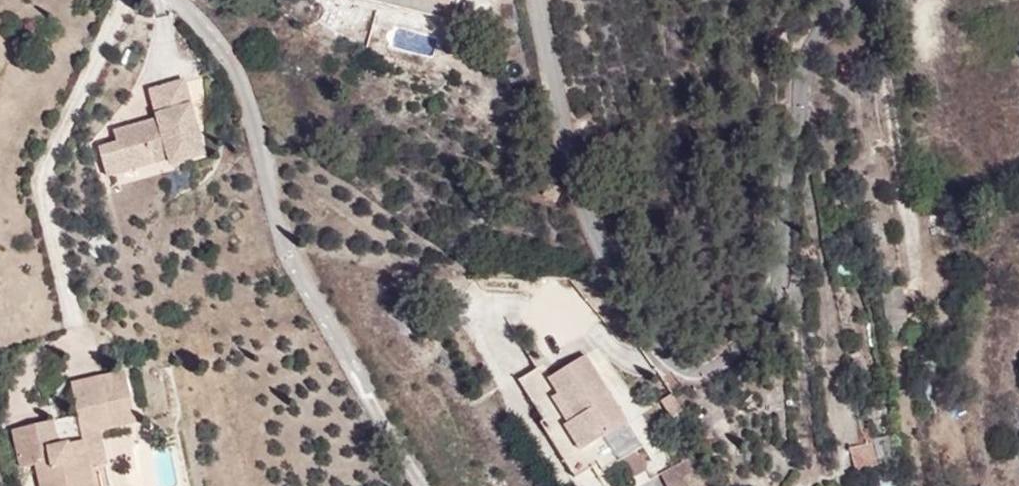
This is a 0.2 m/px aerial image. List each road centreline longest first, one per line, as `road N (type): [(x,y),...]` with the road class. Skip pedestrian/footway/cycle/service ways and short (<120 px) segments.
road 1 (unclassified): [(832,0),(811,29),(778,150),(781,266),(756,318),(717,347),(663,342),(630,317),(603,227),(568,153),(543,0)]
road 2 (residential): [(170,0),(241,84),(272,222),(420,485)]

